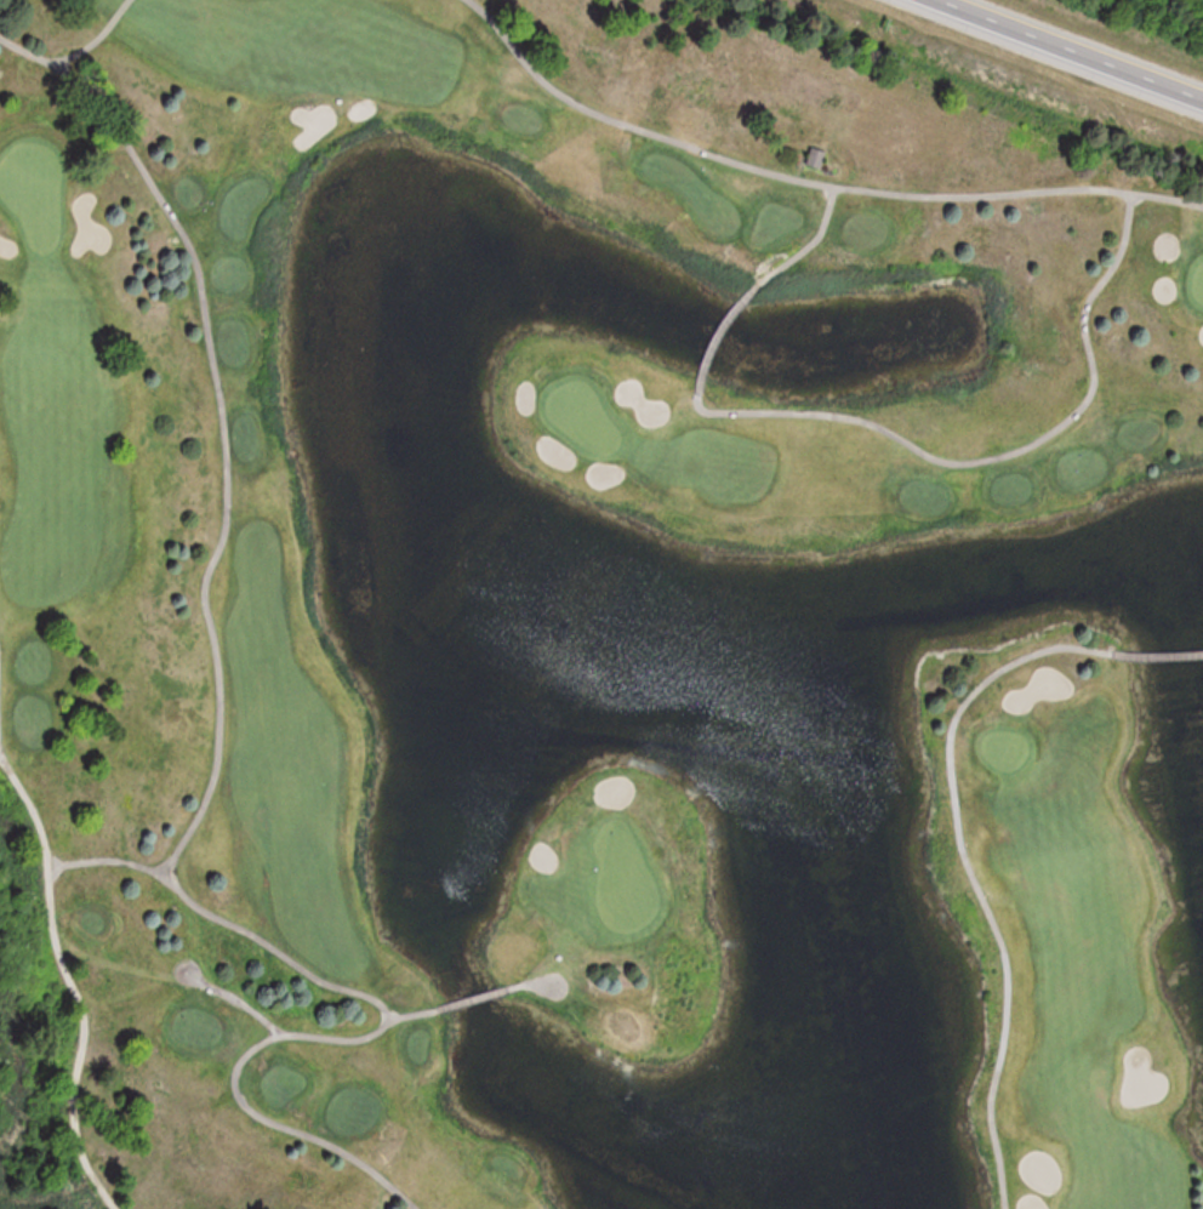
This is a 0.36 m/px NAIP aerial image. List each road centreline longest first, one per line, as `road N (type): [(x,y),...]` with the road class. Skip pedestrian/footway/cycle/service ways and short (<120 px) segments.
road 1 (motorway): [(941,0),(1202,99)]

